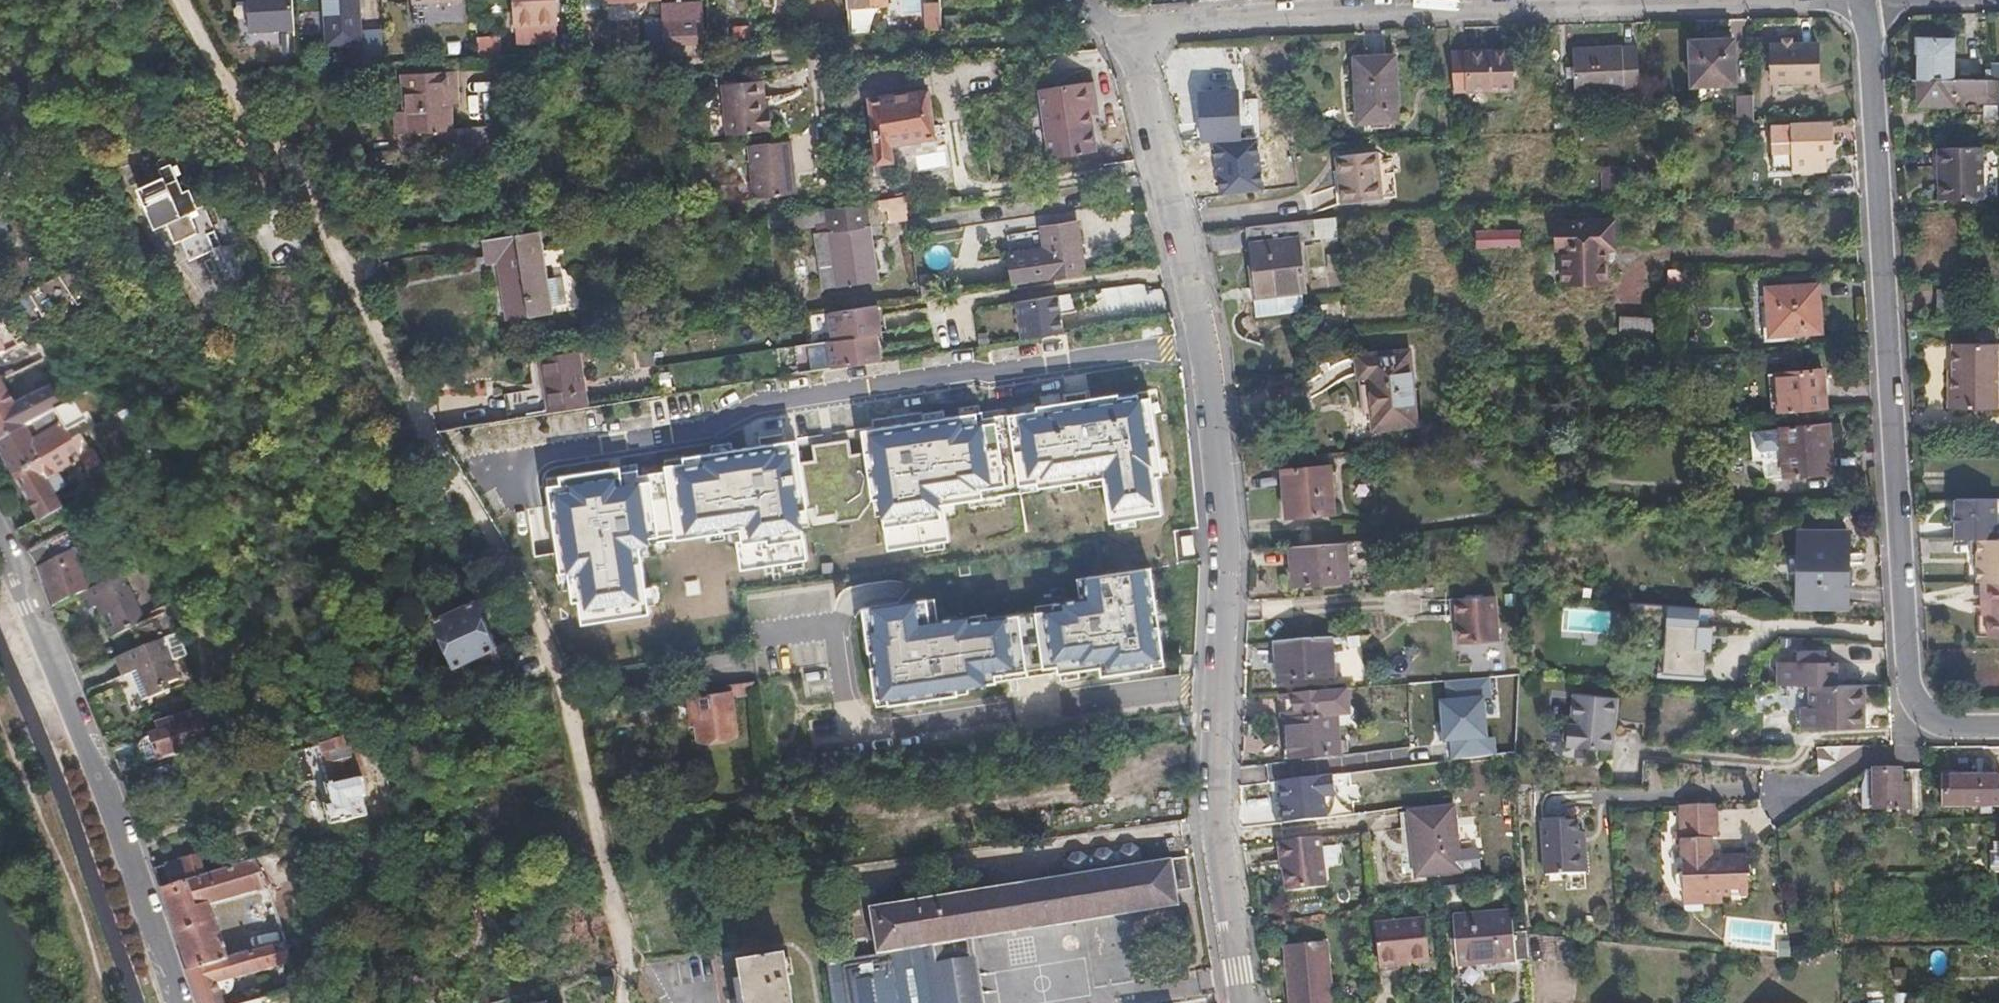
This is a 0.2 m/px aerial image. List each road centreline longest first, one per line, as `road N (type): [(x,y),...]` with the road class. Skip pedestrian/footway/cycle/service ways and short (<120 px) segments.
road 1 (residential): [(1247,1002),(1215,783),(1217,413),(1147,98),(1114,30)]
road 2 (residential): [(1862,0),(1874,89),(1911,690),(1934,721),(1998,727)]
road 3 (residential): [(1114,30),(1352,10),(1662,0)]
road 4 (tertiary): [(0,530),(182,1002)]

